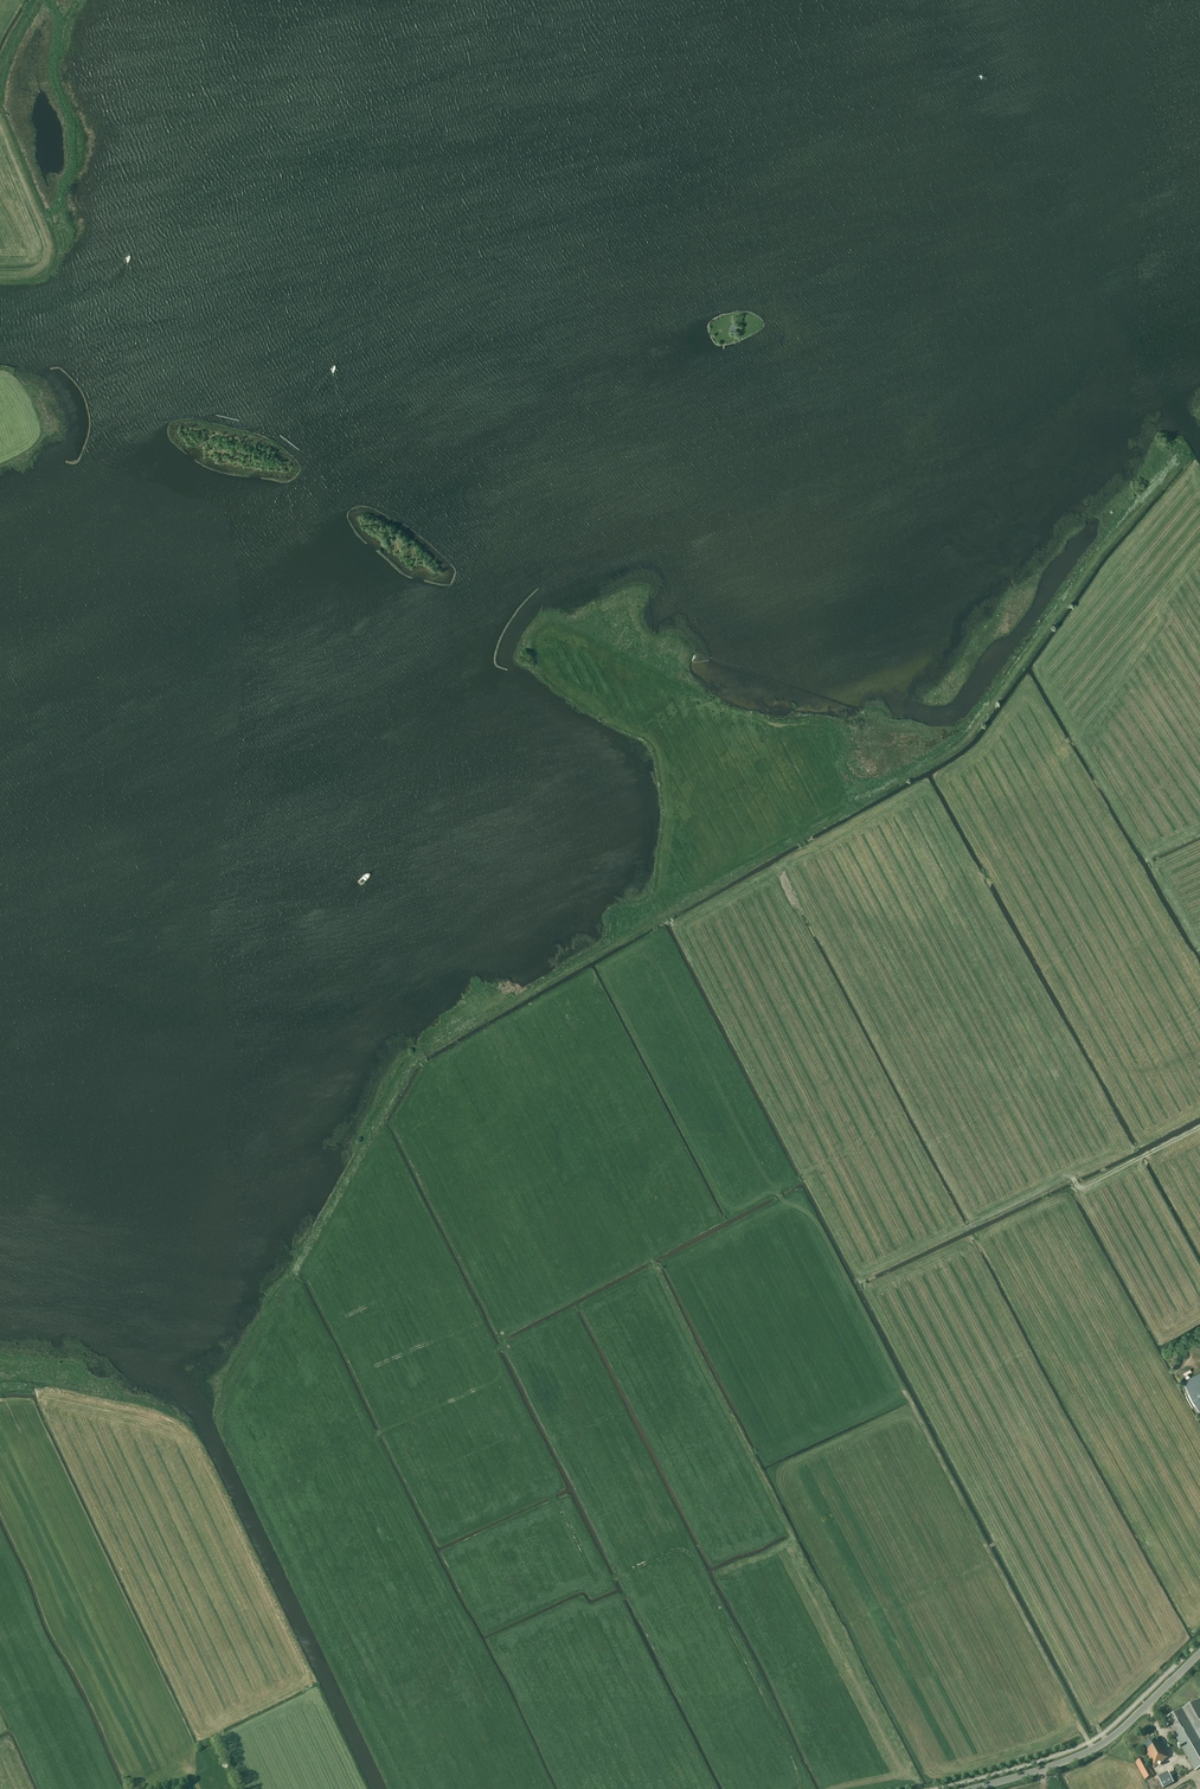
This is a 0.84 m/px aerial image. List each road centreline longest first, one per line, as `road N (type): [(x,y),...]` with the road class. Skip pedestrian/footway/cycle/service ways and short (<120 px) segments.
road 1 (secondary): [(973,1788),(1094,1749),(1199,1652)]

